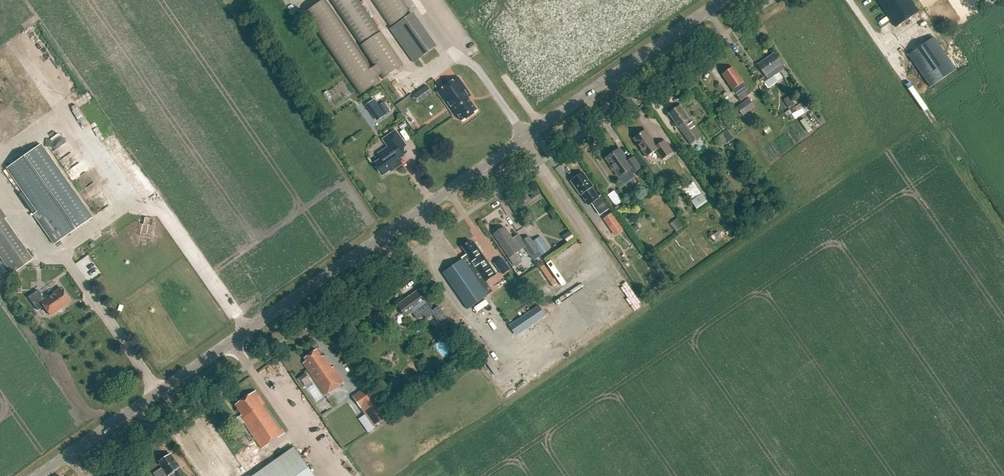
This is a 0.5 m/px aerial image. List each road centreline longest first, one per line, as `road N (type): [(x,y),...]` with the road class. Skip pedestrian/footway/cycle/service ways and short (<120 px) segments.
road 1 (tertiary): [(36,475),(723,0)]

